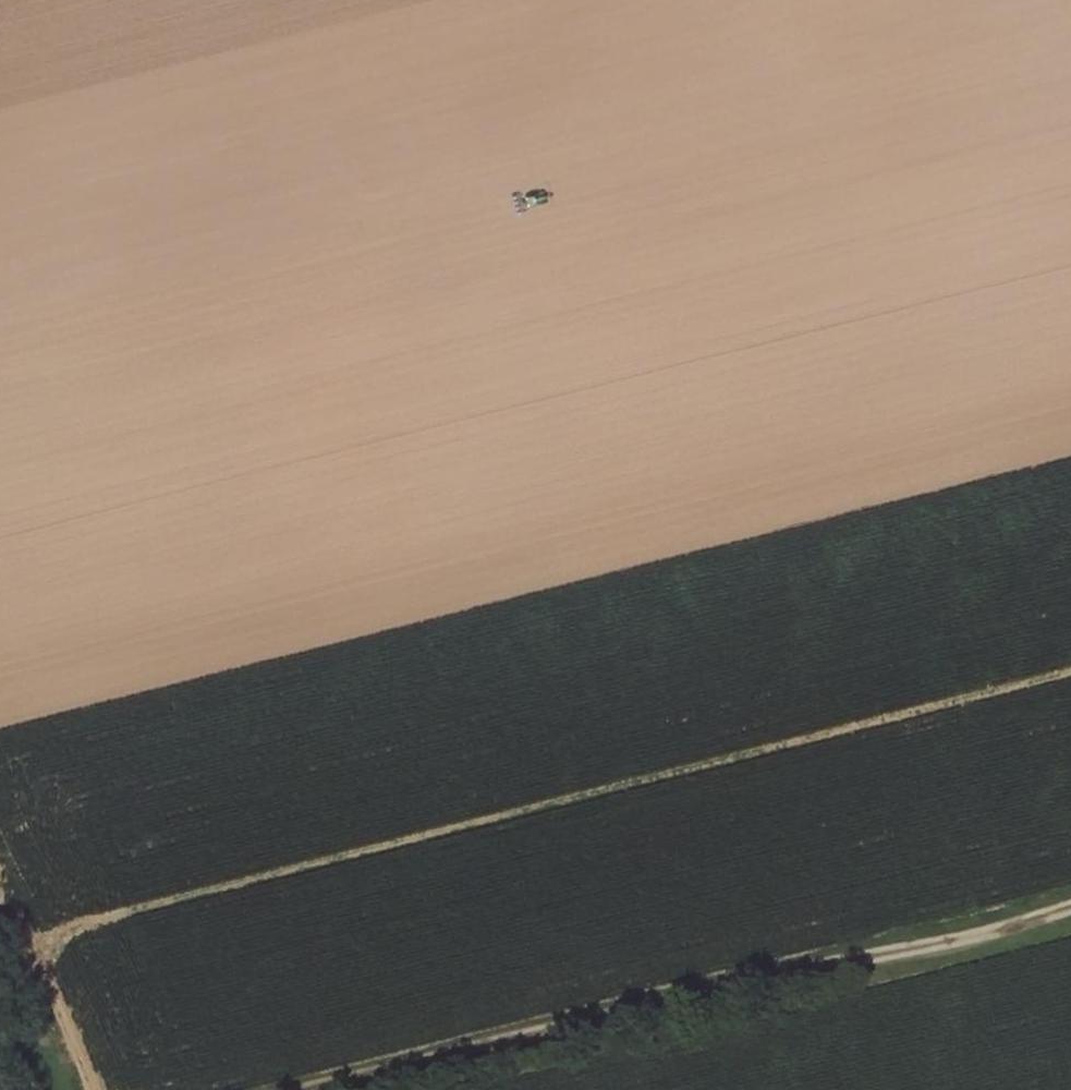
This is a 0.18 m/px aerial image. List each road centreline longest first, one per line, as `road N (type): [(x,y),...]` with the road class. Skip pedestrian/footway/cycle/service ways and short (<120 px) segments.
road 1 (track): [(389,1089),(1070,917)]

